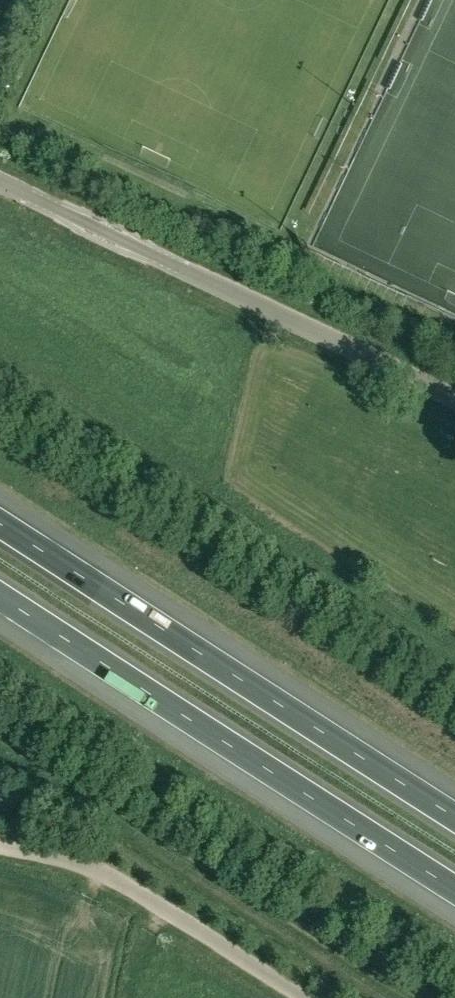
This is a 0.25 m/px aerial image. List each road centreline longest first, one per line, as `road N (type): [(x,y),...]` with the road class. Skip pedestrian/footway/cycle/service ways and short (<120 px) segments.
road 1 (motorway): [(0,603),(454,893)]
road 2 (motorway): [(454,814),(0,526)]
road 3 (unclassified): [(454,398),(0,179)]
road 4 (unclassified): [(304,997),(129,888),(59,859)]

